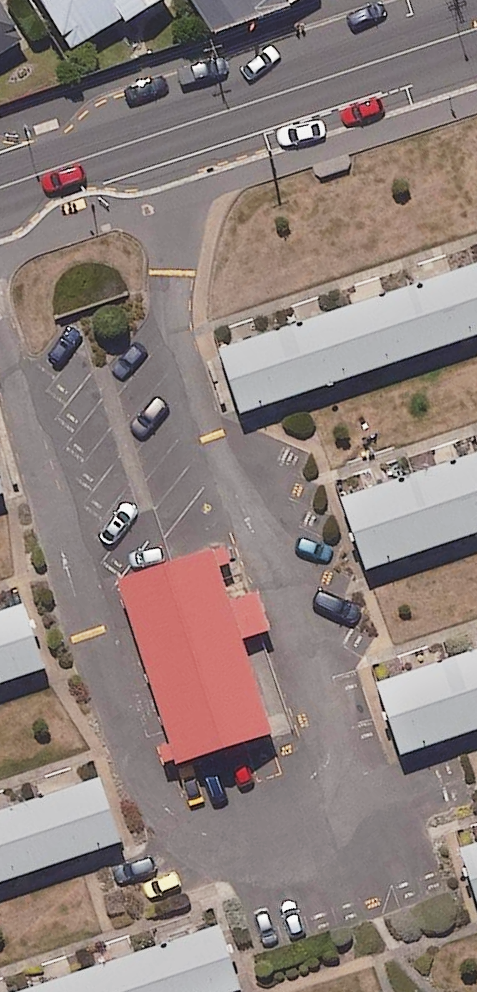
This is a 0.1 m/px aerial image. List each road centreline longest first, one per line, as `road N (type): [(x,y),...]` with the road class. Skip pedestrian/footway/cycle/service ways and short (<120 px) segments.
road 1 (tertiary): [(476,28),(0,188)]

